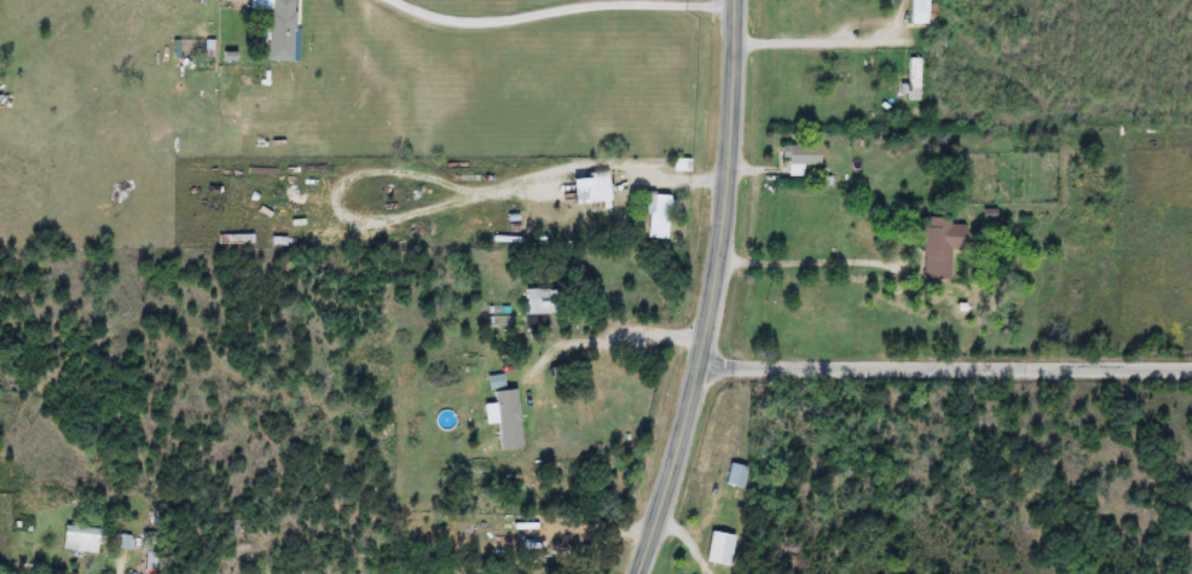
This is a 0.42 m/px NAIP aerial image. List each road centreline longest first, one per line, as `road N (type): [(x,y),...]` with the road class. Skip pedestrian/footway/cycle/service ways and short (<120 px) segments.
road 1 (tertiary): [(635,573),(713,336),(733,176),(736,0)]
road 2 (residential): [(1191,367),(705,367)]
road 3 (residential): [(398,0),(463,21),(601,4),(736,4)]

